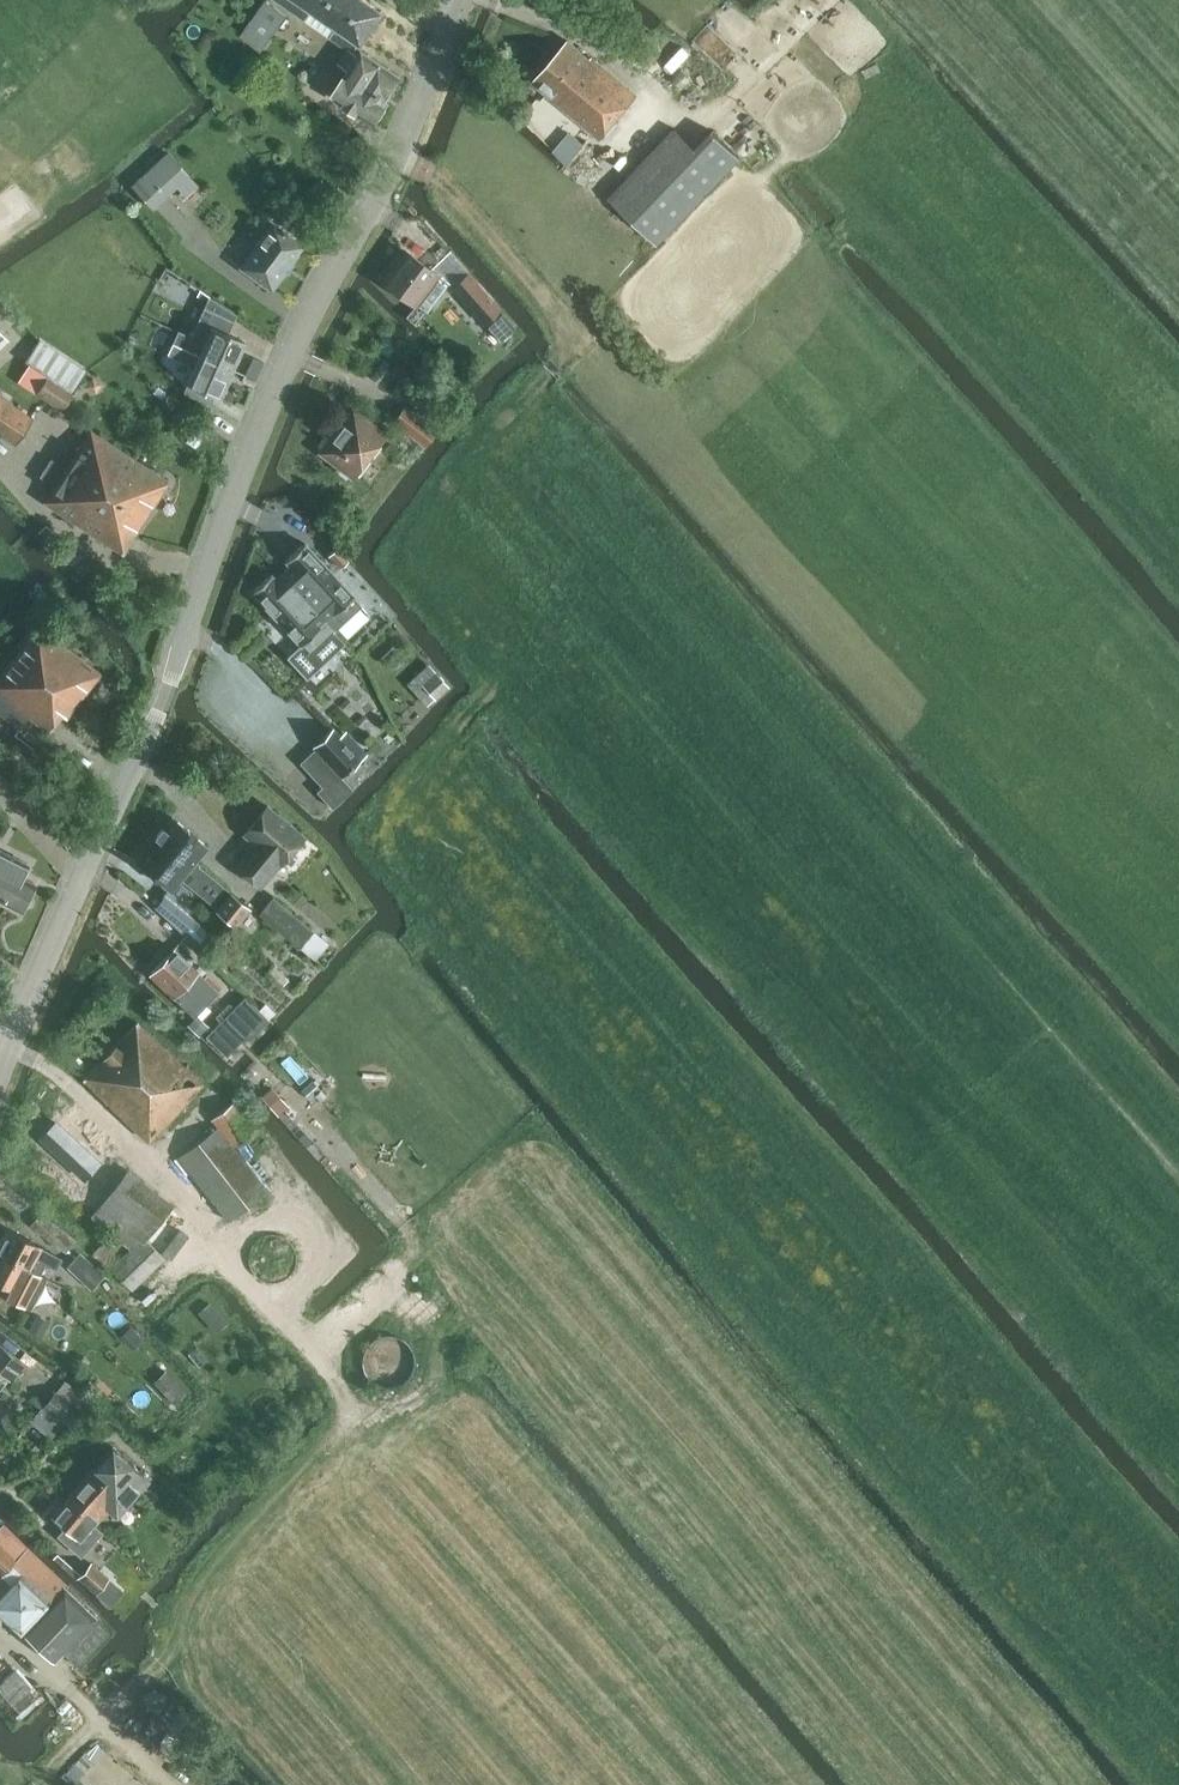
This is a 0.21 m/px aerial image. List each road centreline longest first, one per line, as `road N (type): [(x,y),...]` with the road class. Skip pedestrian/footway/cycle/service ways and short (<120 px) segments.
road 1 (tertiary): [(0,1075),(271,420),(477,0)]
road 2 (track): [(506,416),(583,342),(440,177),(399,158)]

